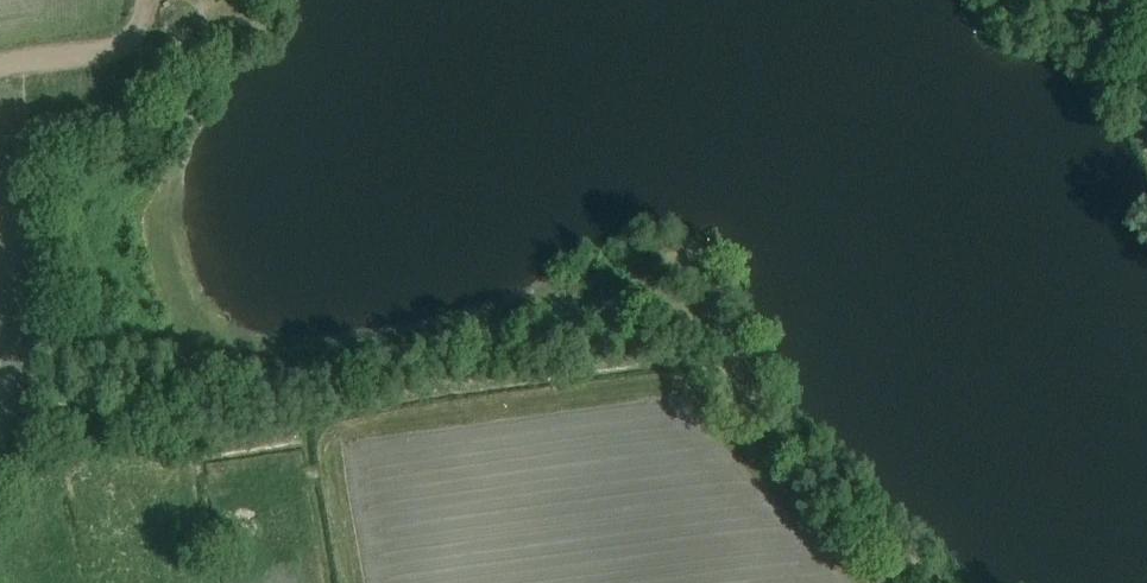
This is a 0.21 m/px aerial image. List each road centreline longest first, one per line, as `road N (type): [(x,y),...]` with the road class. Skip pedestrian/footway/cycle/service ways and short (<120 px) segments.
road 1 (track): [(0,65),(108,50),(141,22),(142,0)]

